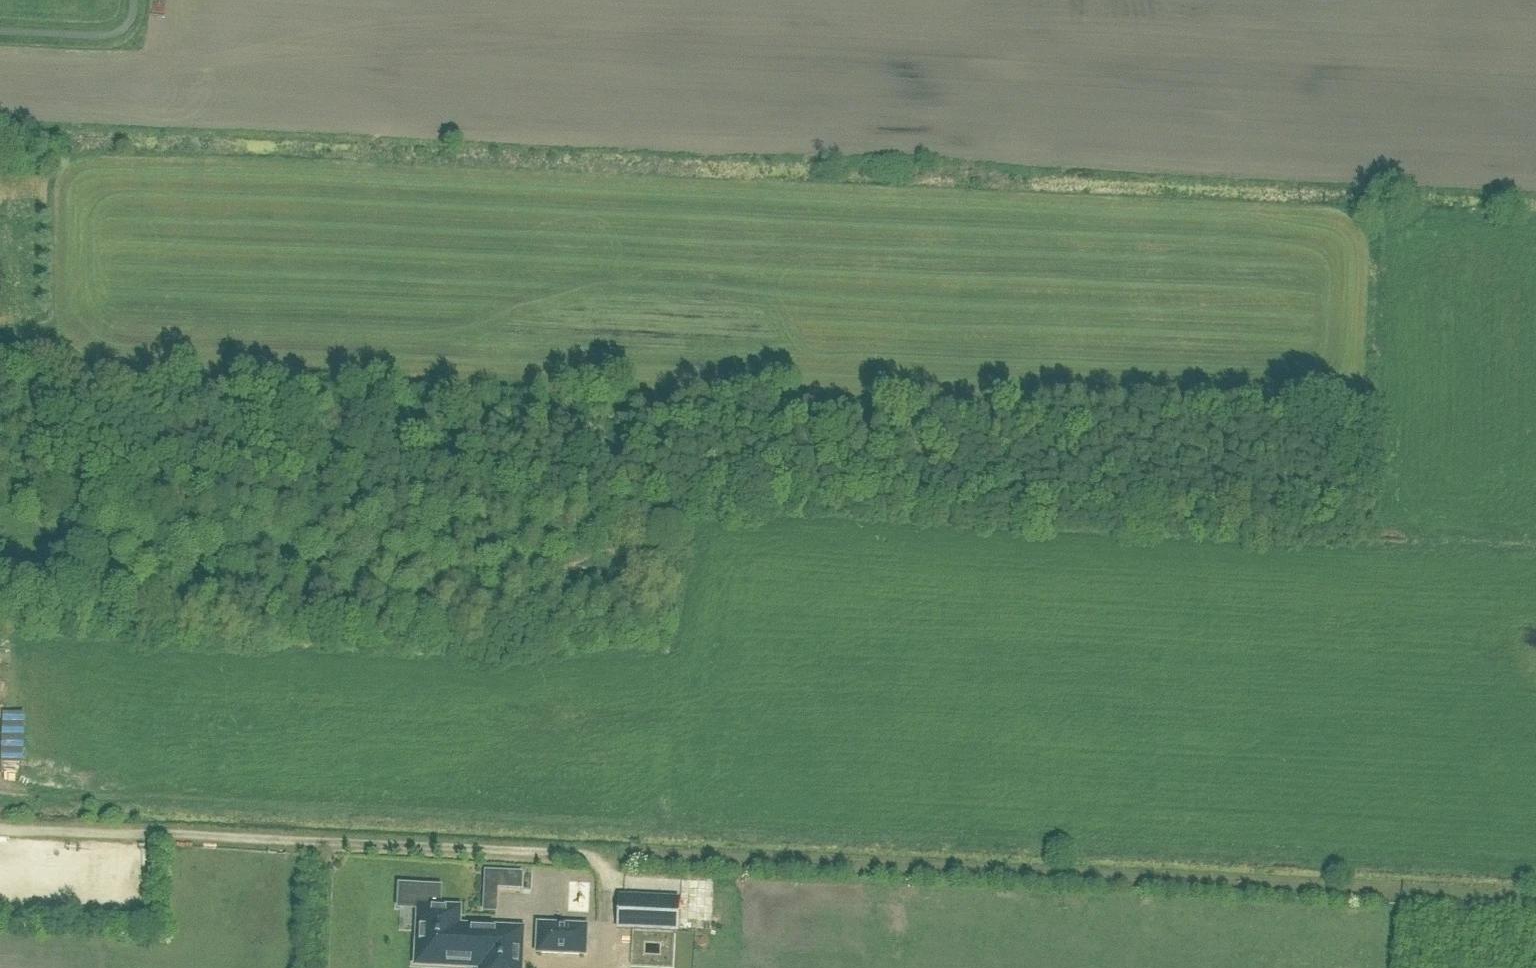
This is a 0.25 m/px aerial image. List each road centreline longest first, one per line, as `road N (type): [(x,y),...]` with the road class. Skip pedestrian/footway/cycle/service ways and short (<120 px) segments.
road 1 (track): [(1535,902),(593,856)]
road 2 (track): [(593,856),(0,827)]

